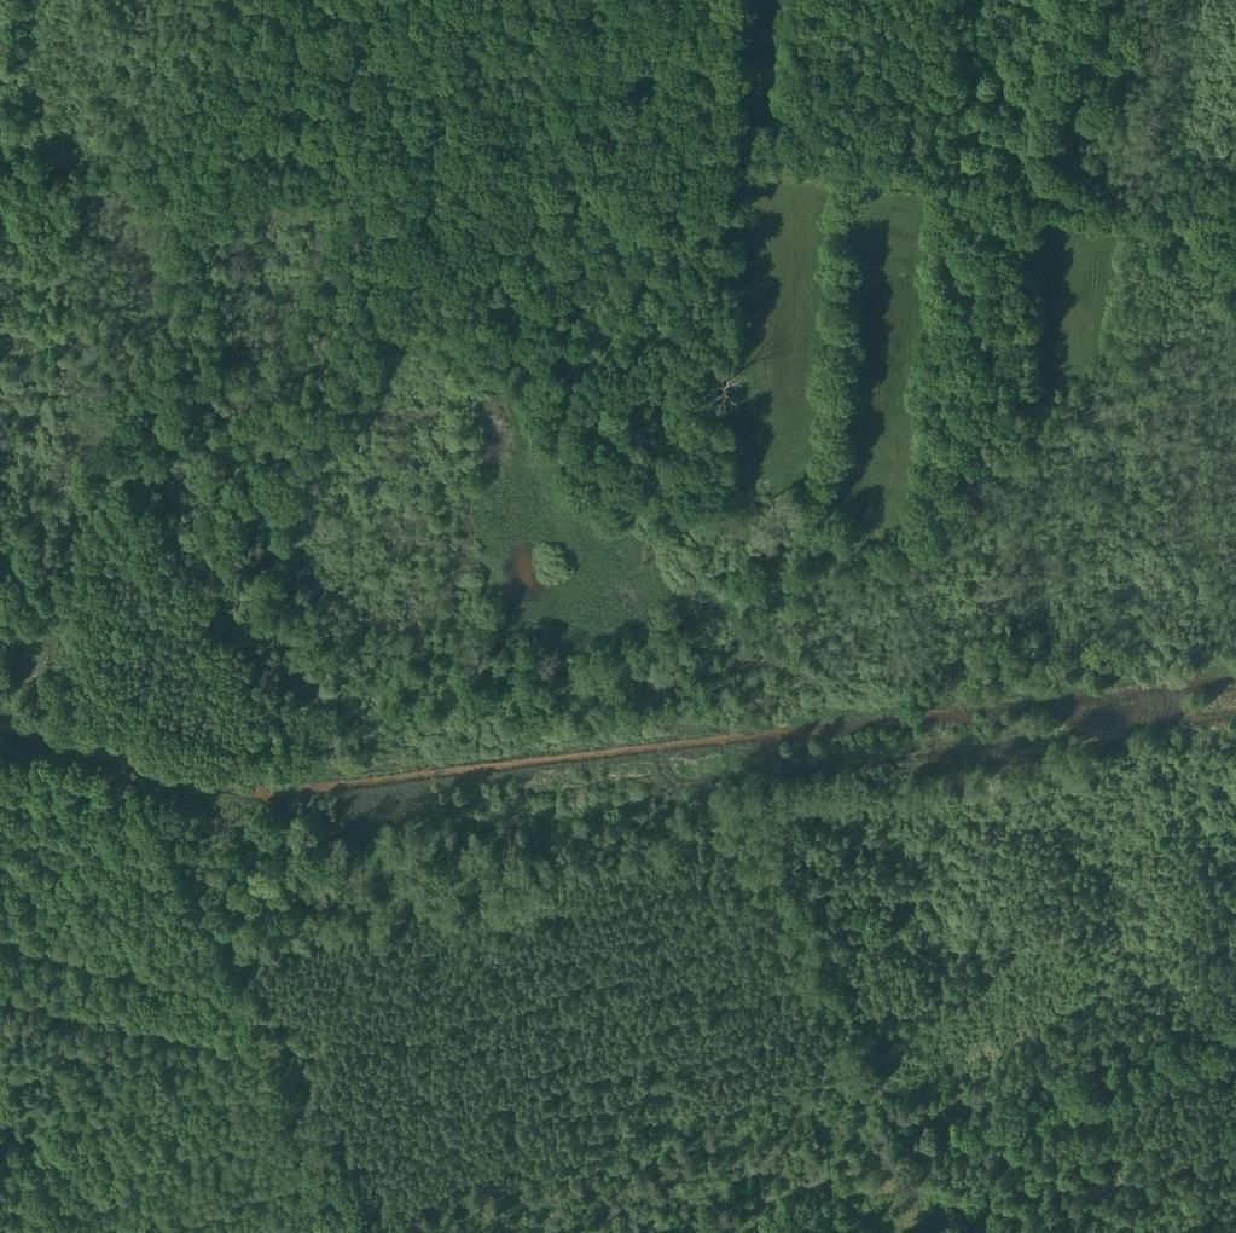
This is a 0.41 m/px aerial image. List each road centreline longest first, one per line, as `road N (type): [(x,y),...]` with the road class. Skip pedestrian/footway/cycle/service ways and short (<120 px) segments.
road 1 (track): [(1235,218),(792,146),(331,187),(1,171)]
road 2 (track): [(0,710),(157,754),(181,180)]
road 3 (track): [(1235,1030),(905,1155),(640,1232)]
road 4 (track): [(357,1232),(155,816),(163,788)]
road 5 (track): [(905,1155),(737,806),(731,767)]
road 6 (track): [(331,809),(238,811),(0,742)]
road 7 (track): [(595,164),(512,371)]
road 8 (track): [(940,170),(951,0)]

